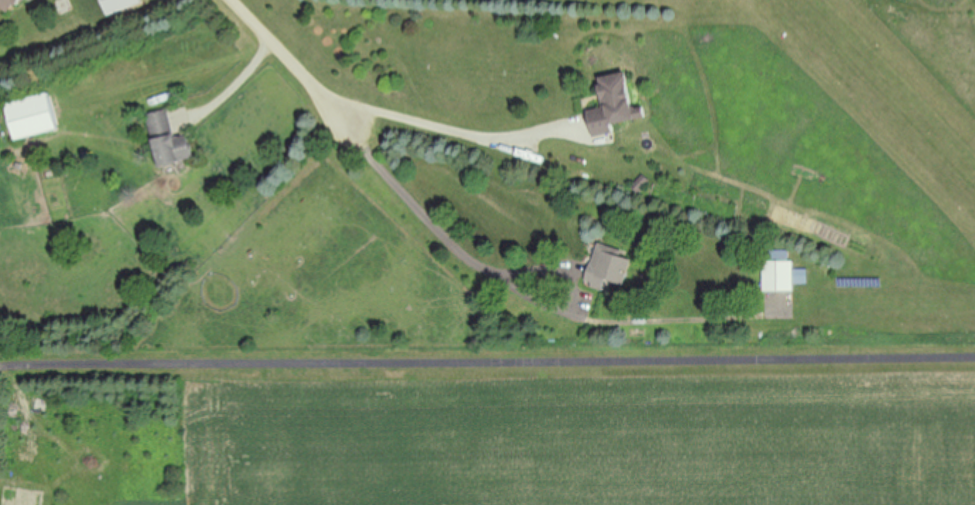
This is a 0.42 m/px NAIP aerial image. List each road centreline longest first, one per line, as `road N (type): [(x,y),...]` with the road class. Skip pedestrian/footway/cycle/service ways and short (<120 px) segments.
road 1 (residential): [(12,368),(974,360)]
road 2 (residential): [(236,0),(353,125)]

